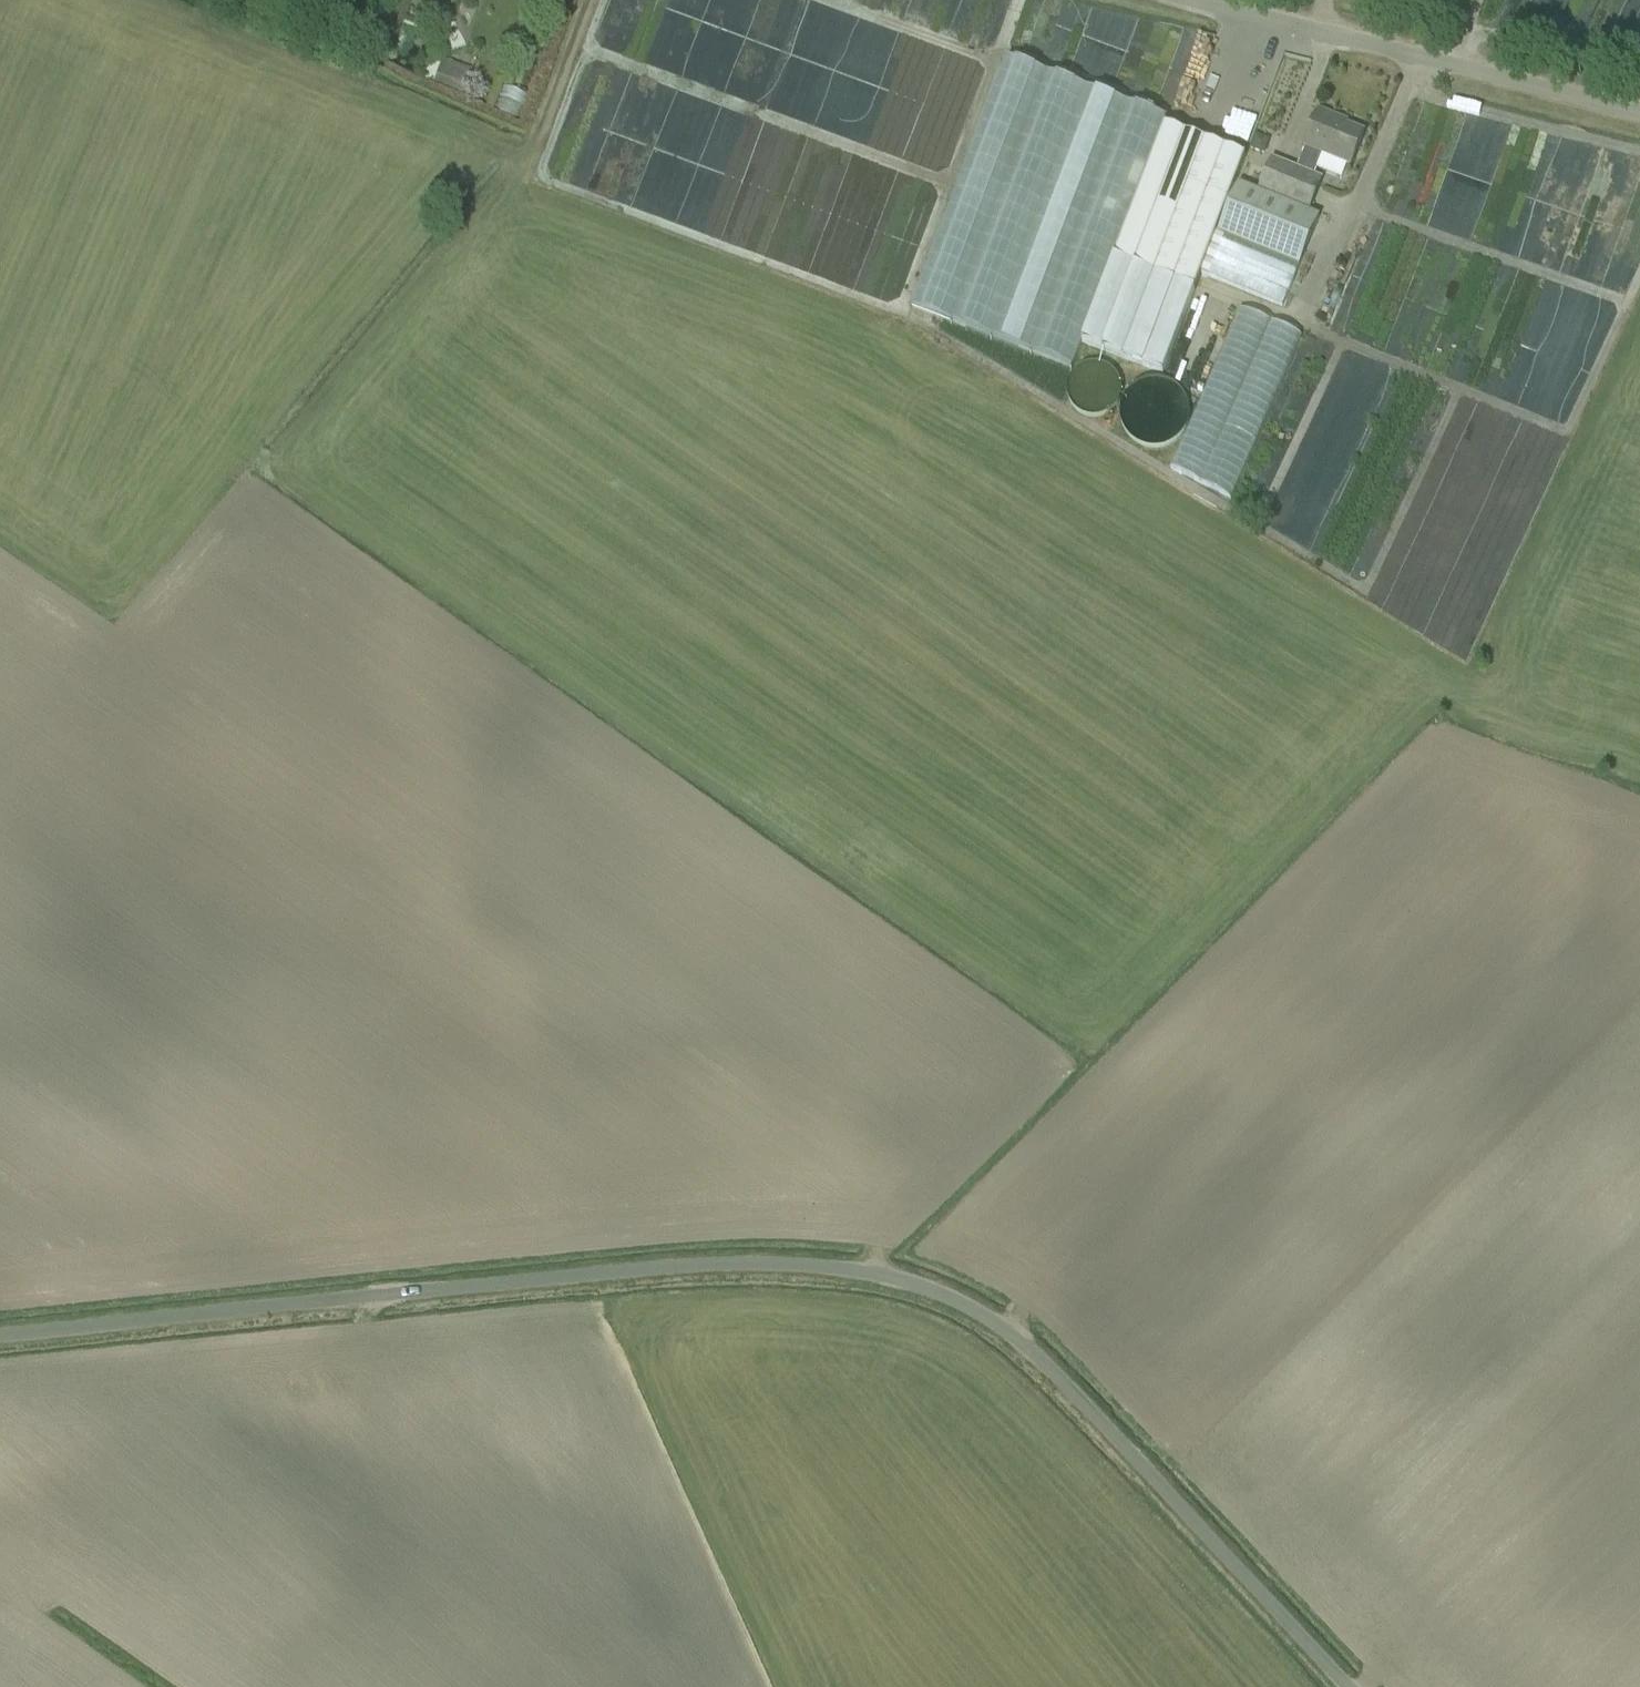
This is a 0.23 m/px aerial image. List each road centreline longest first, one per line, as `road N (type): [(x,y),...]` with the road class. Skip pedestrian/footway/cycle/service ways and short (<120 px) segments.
road 1 (unclassified): [(1343,1686),(1024,1343),(990,1314),(908,1281),(836,1264),(741,1258),(0,1334)]
road 2 (unclassified): [(1639,111),(1201,0)]

